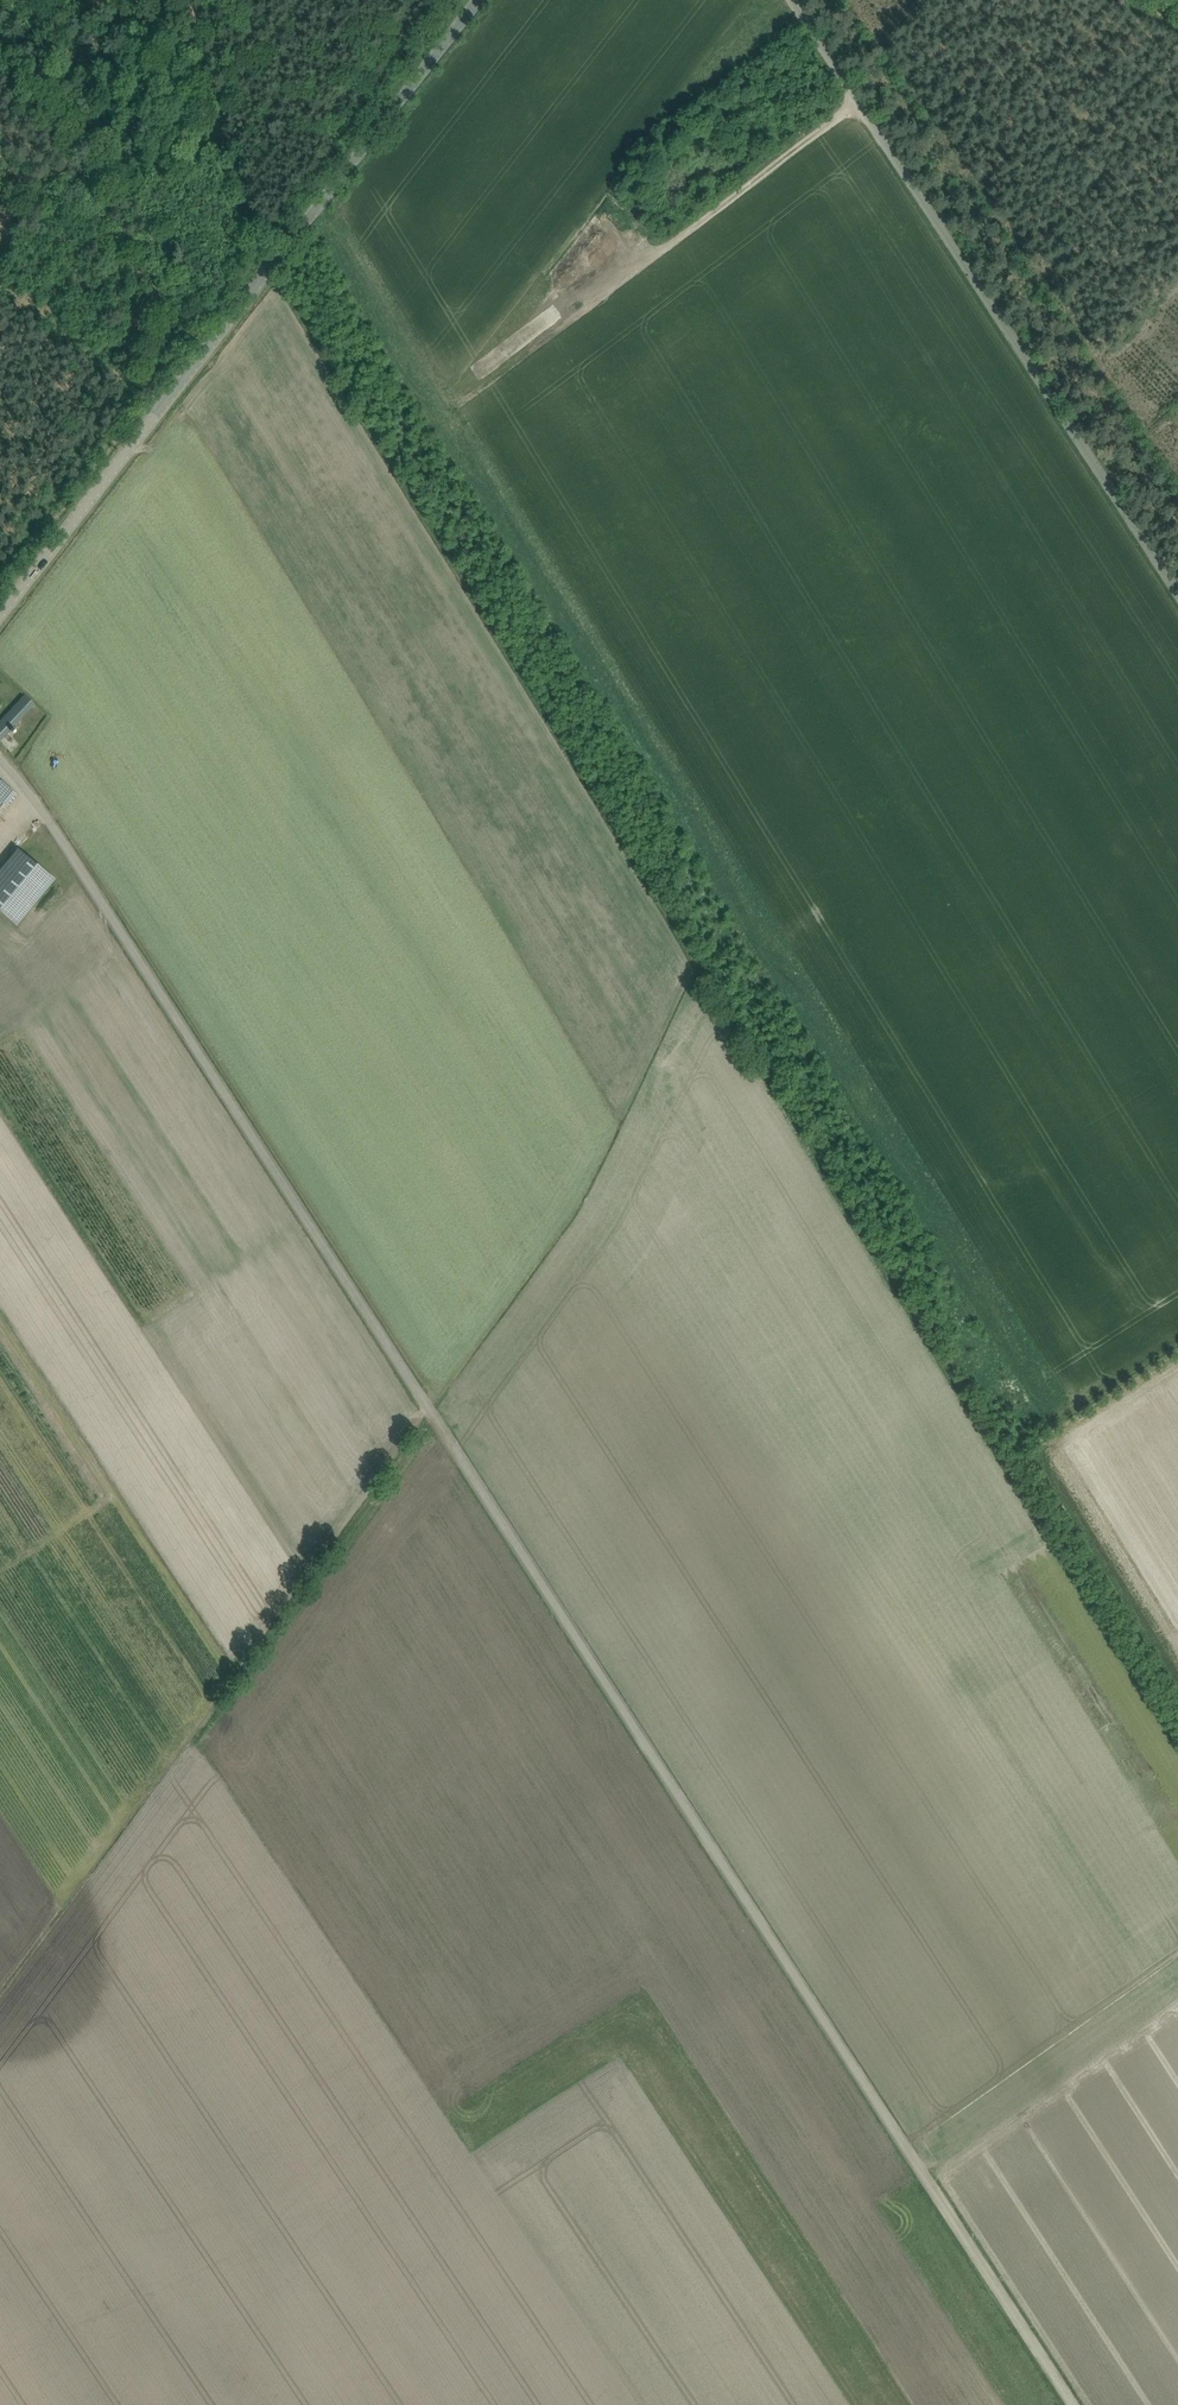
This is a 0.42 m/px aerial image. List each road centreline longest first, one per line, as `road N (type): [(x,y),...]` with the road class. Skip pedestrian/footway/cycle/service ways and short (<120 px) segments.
road 1 (unclassified): [(1074,2404),(43,811),(0,760)]
road 2 (tertiary): [(0,615),(477,0)]
road 3 (unclassified): [(1177,595),(791,0)]
road 4 (track): [(1069,1417),(1177,1346)]

